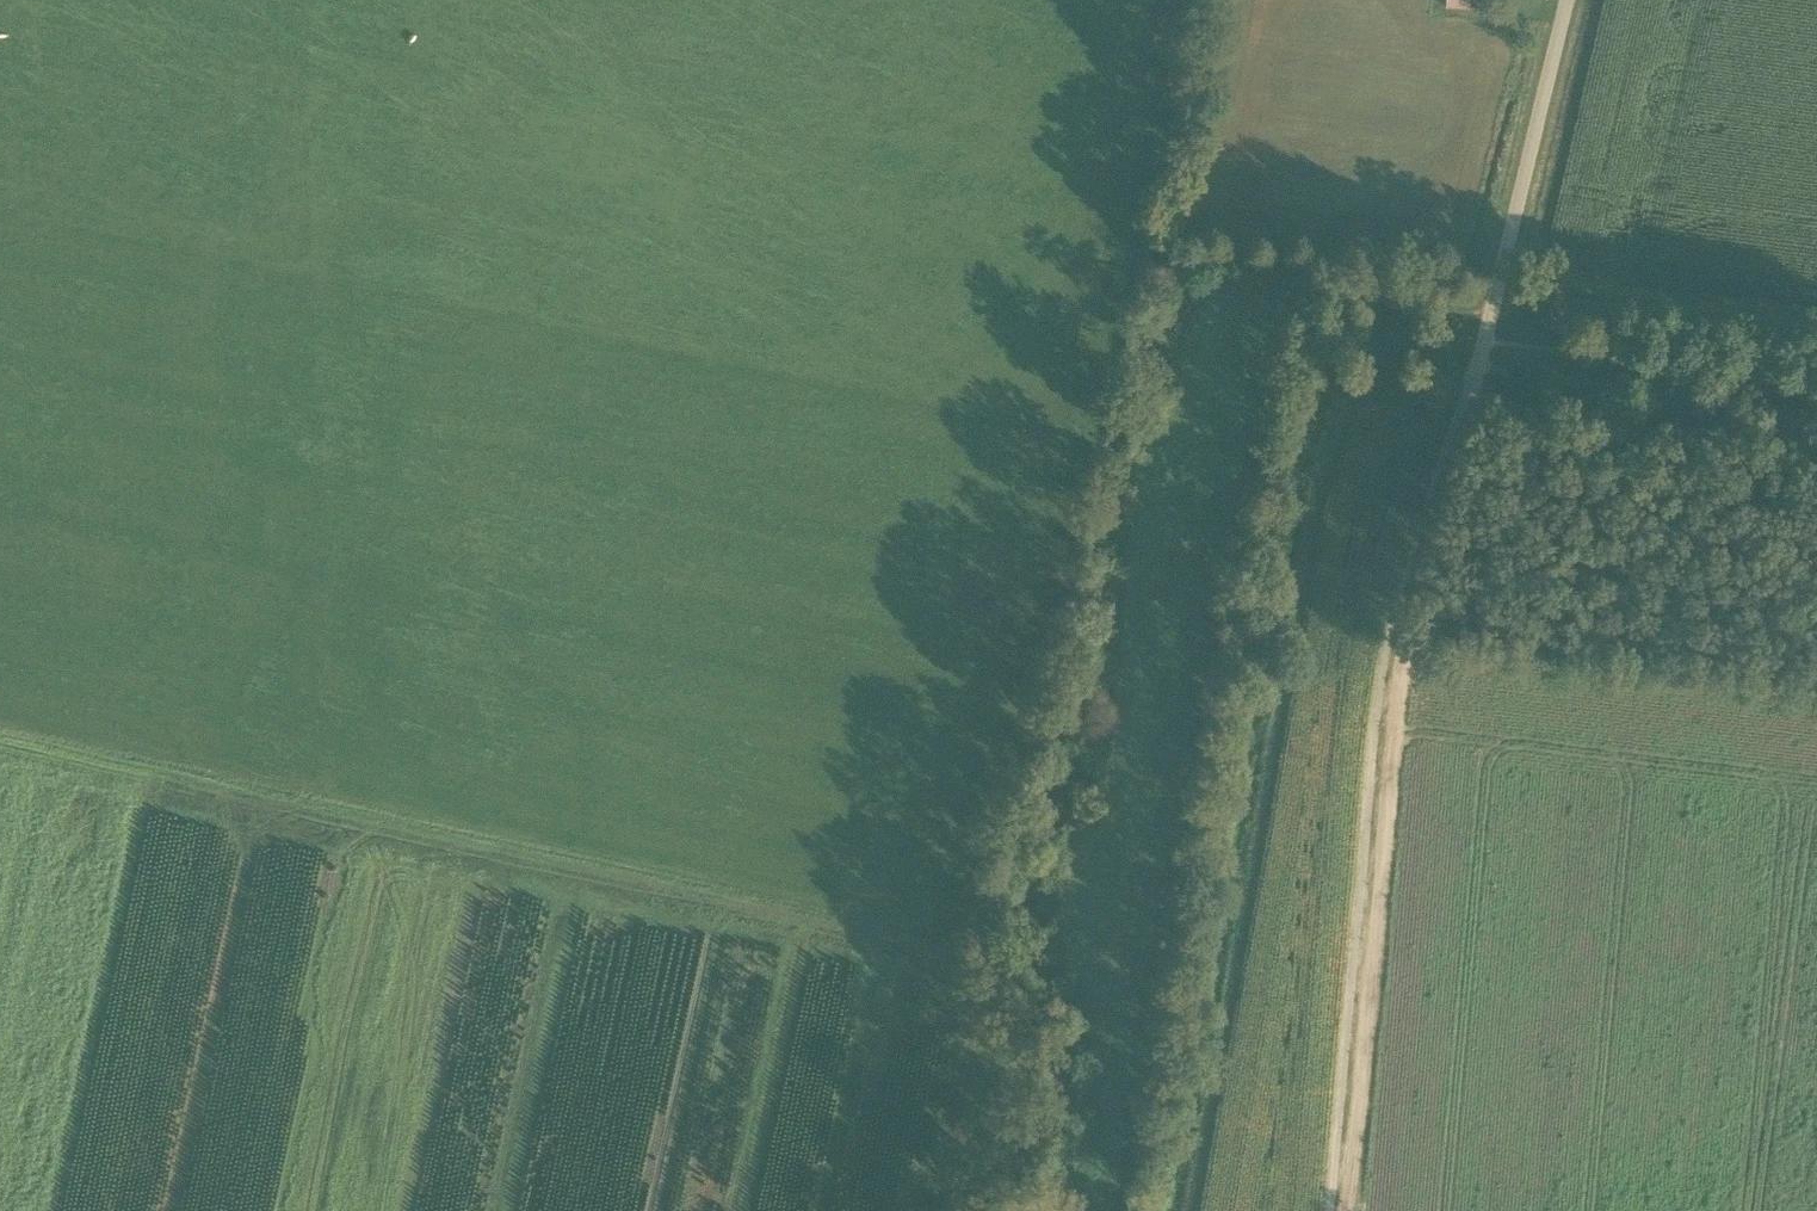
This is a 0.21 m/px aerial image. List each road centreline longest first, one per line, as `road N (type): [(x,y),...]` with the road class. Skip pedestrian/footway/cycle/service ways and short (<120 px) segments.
road 1 (track): [(1355,1210),(1412,652),(1476,379)]
road 2 (unclassified): [(1476,379),(1573,0)]

